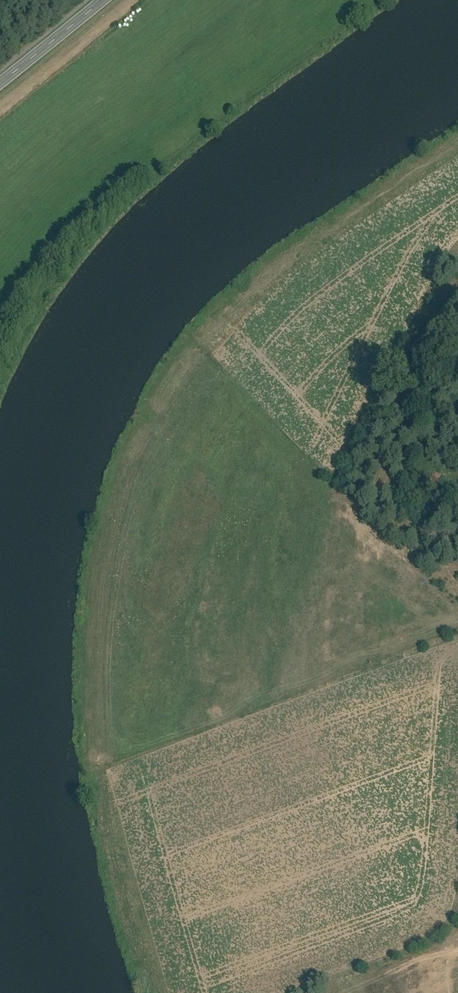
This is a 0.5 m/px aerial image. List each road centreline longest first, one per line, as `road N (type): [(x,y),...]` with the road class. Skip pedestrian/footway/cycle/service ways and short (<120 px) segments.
road 1 (secondary): [(0,82),(101,0)]

